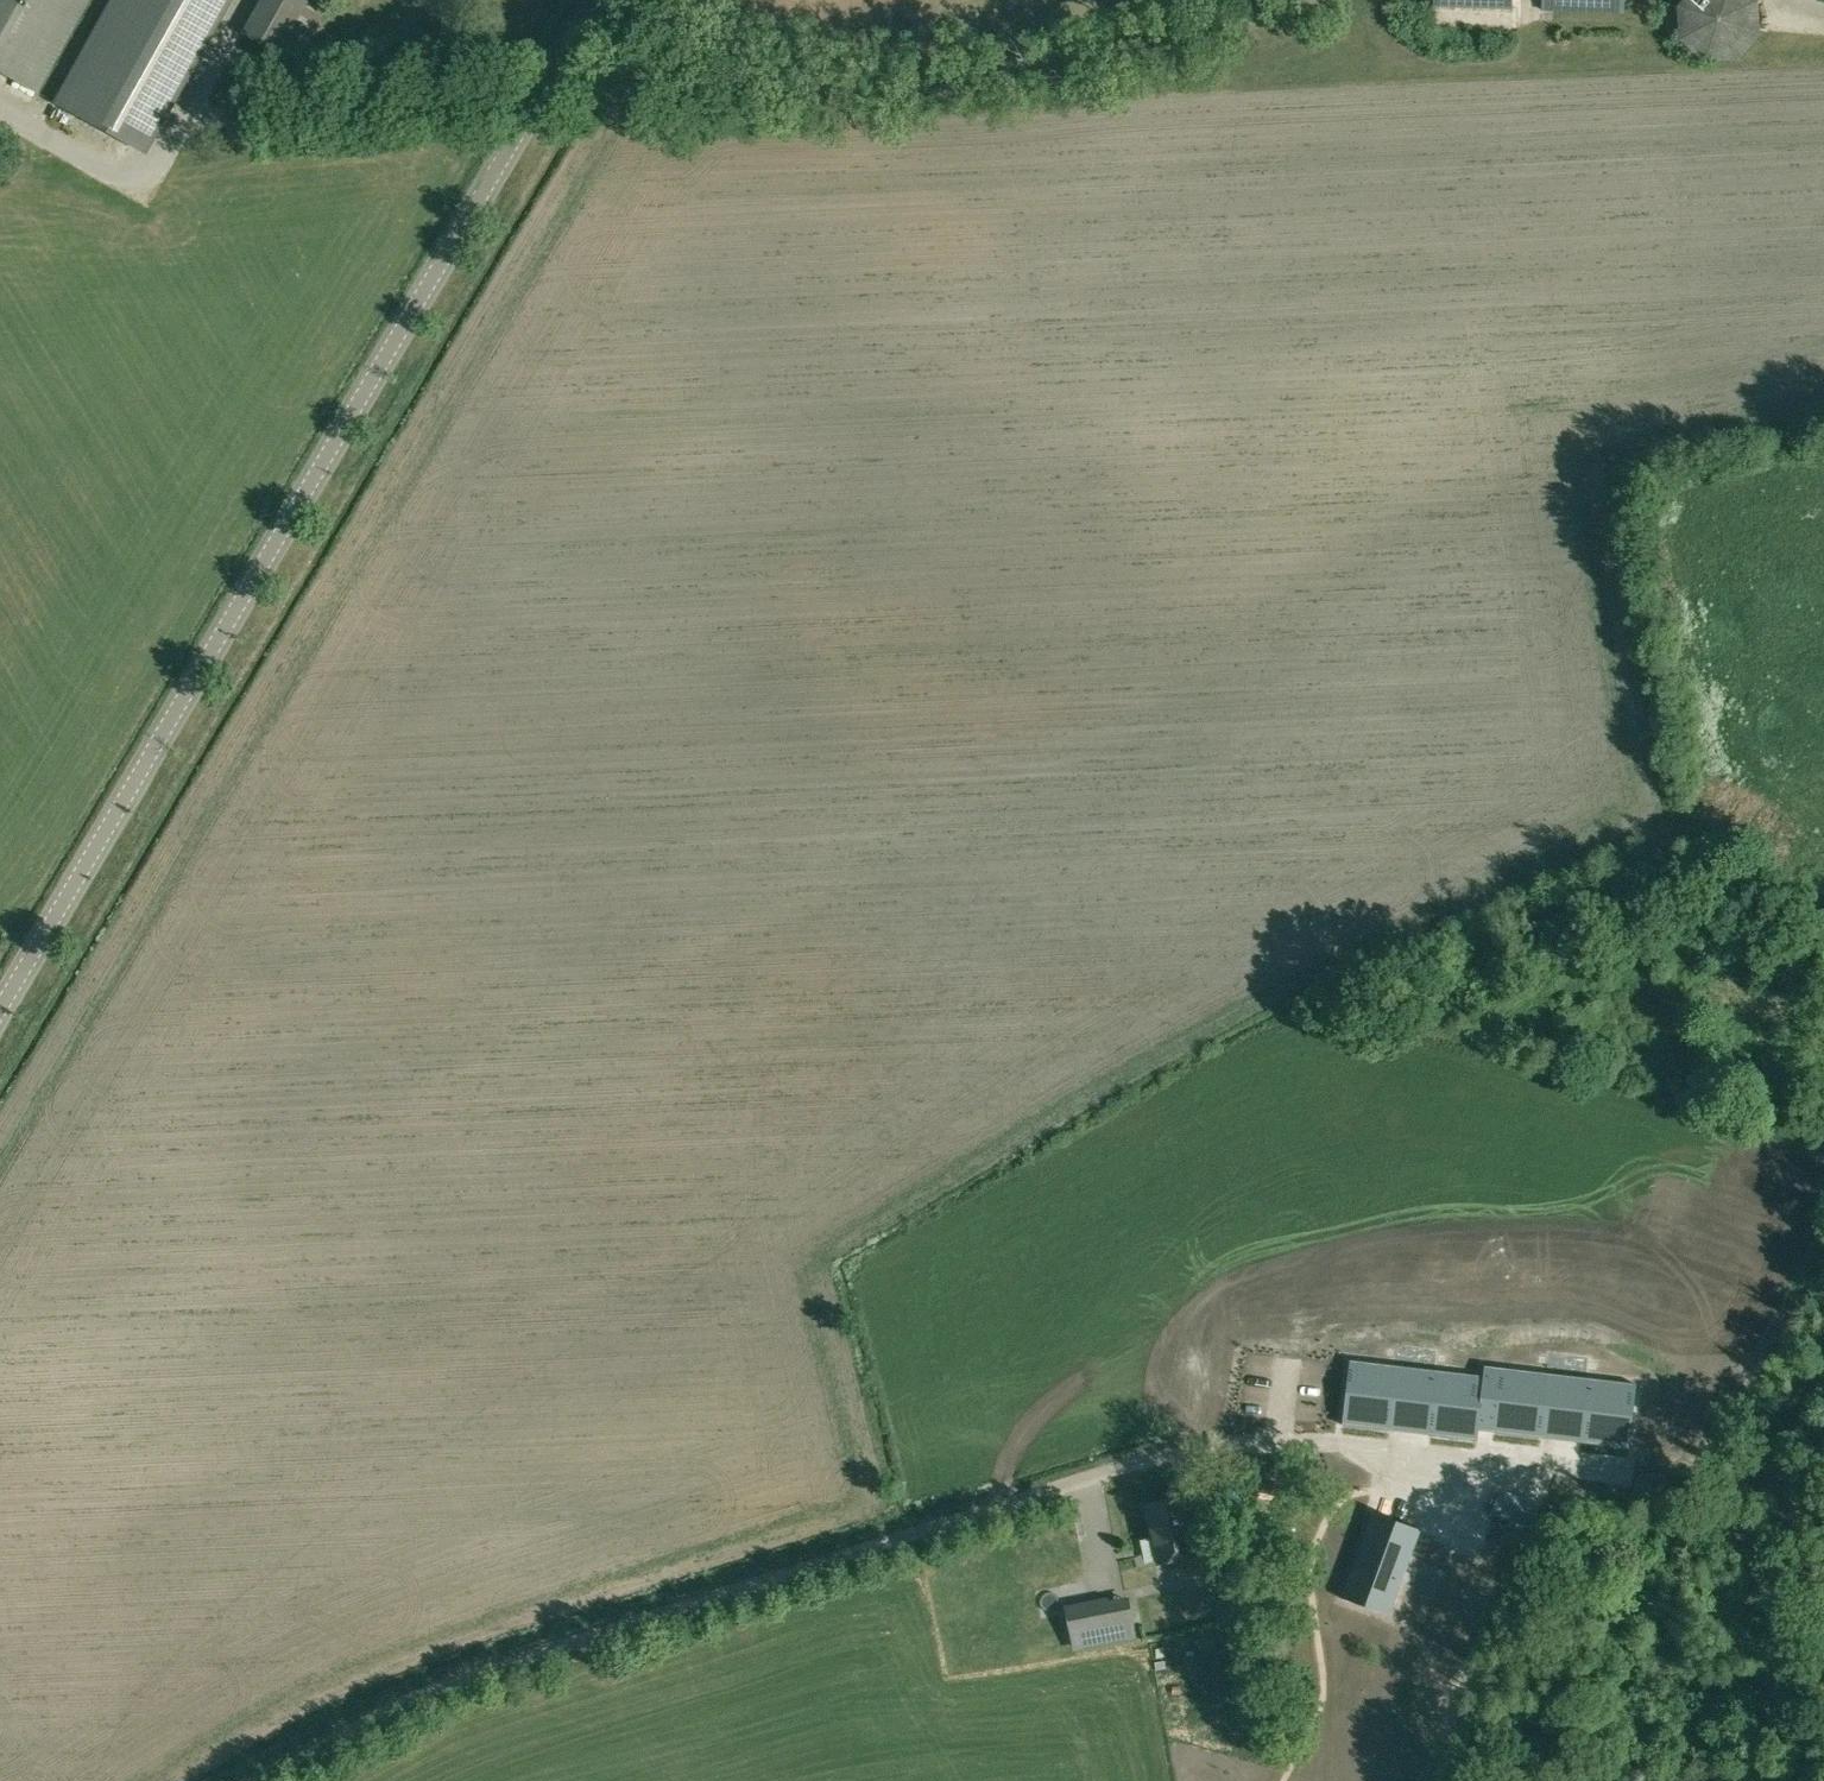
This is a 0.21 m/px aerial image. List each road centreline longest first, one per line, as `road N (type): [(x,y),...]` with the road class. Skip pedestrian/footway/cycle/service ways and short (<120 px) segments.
road 1 (tertiary): [(0,1016),(601,0)]
road 2 (track): [(1822,1780),(1762,1607),(1744,1524),(1745,1459),(1759,1407),(1823,1270)]

